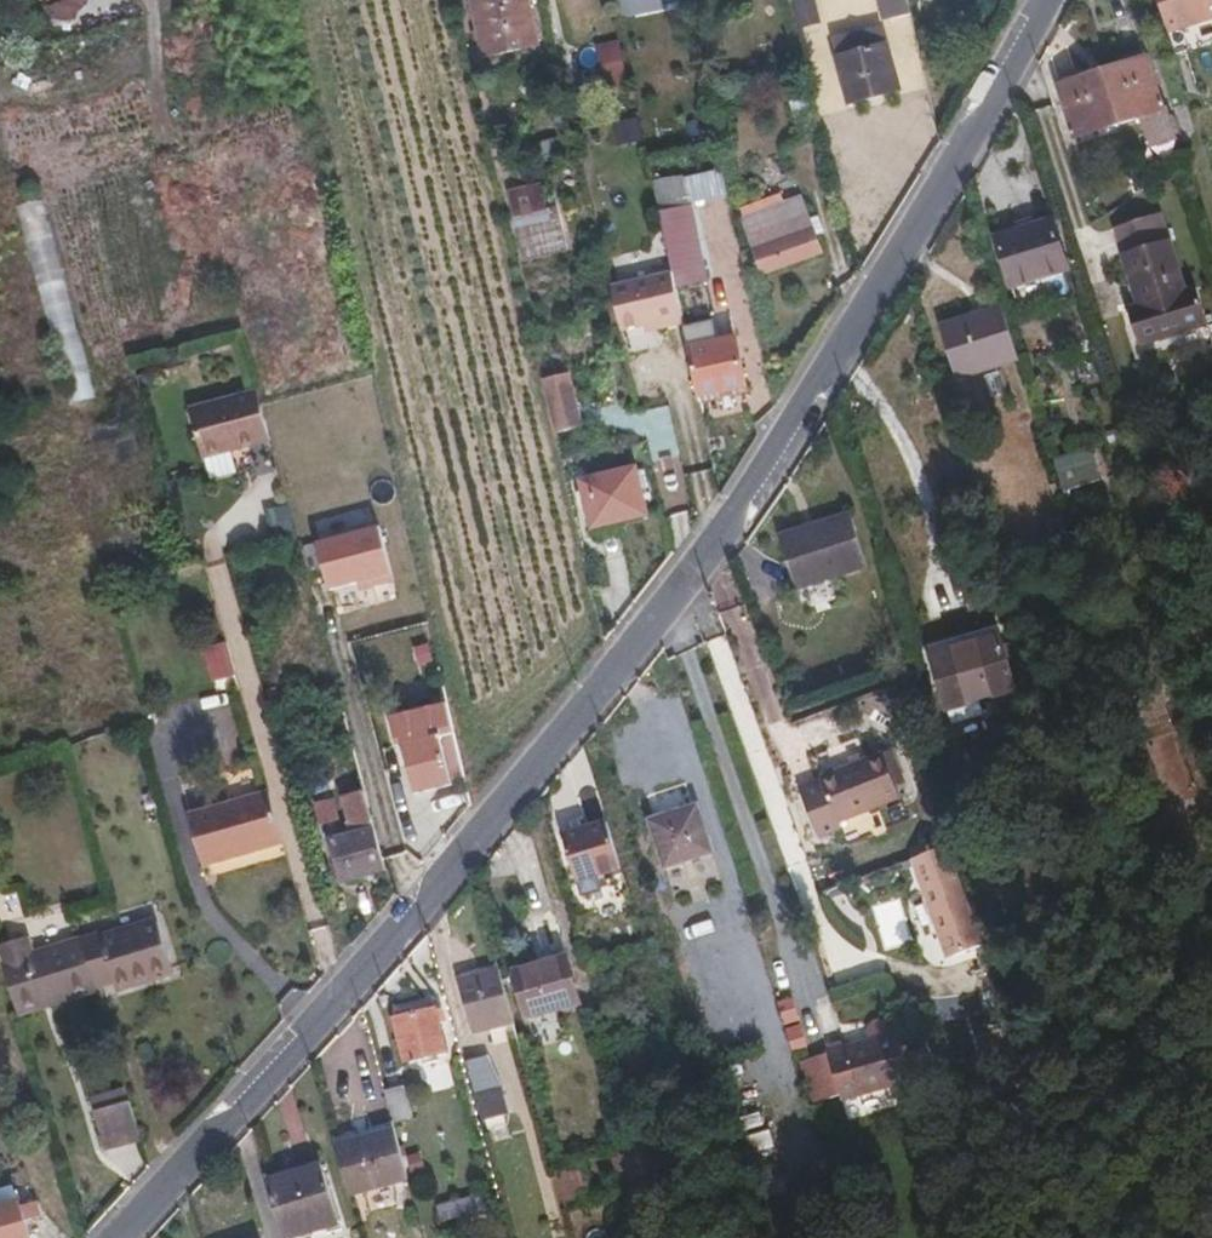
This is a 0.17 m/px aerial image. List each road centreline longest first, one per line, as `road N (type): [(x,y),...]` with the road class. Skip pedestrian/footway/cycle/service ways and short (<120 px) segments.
road 1 (tertiary): [(111,1237),(435,890),(726,523),(1041,0)]

